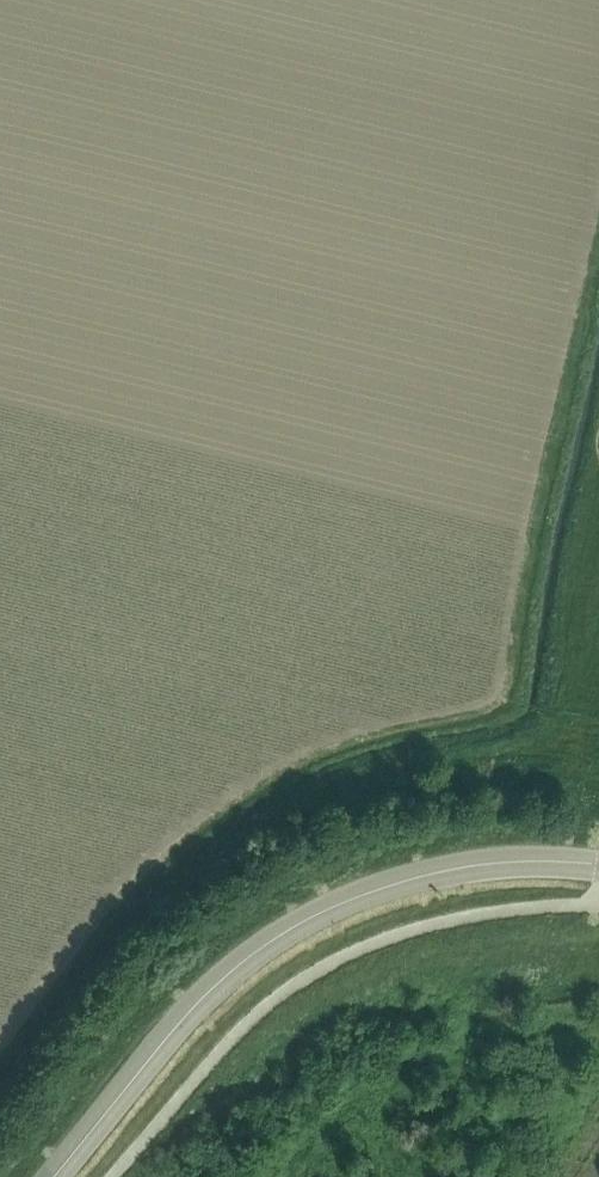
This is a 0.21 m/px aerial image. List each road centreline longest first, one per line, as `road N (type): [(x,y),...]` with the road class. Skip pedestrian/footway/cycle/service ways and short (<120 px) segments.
road 1 (tertiary): [(53,1176),(188,1010),(256,949),(327,909),(449,873),(598,864)]

